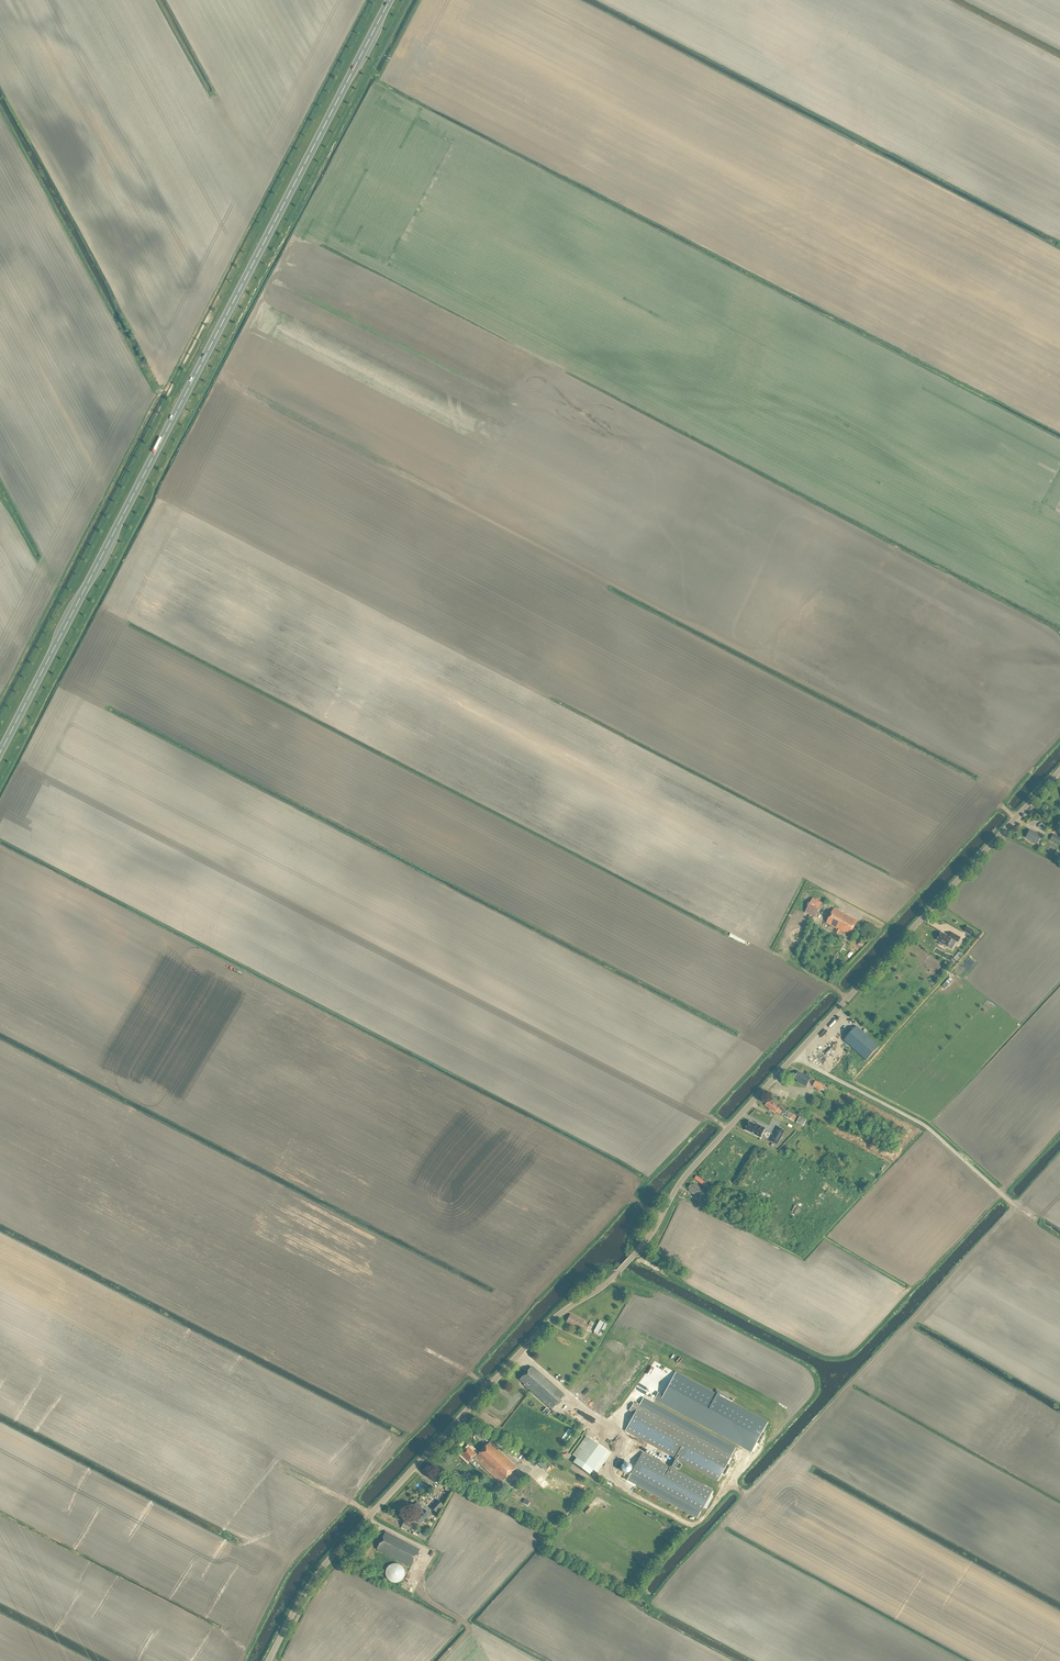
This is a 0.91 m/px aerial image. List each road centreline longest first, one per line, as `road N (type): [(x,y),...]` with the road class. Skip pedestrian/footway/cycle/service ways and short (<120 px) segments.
road 1 (unclassified): [(269,1660),(314,1580),(547,1325),(638,1251),(685,1179),(1059,771)]
road 2 (trunk): [(0,760),(390,0)]
road 3 (track): [(794,1057),(926,1127),(1029,1217)]

